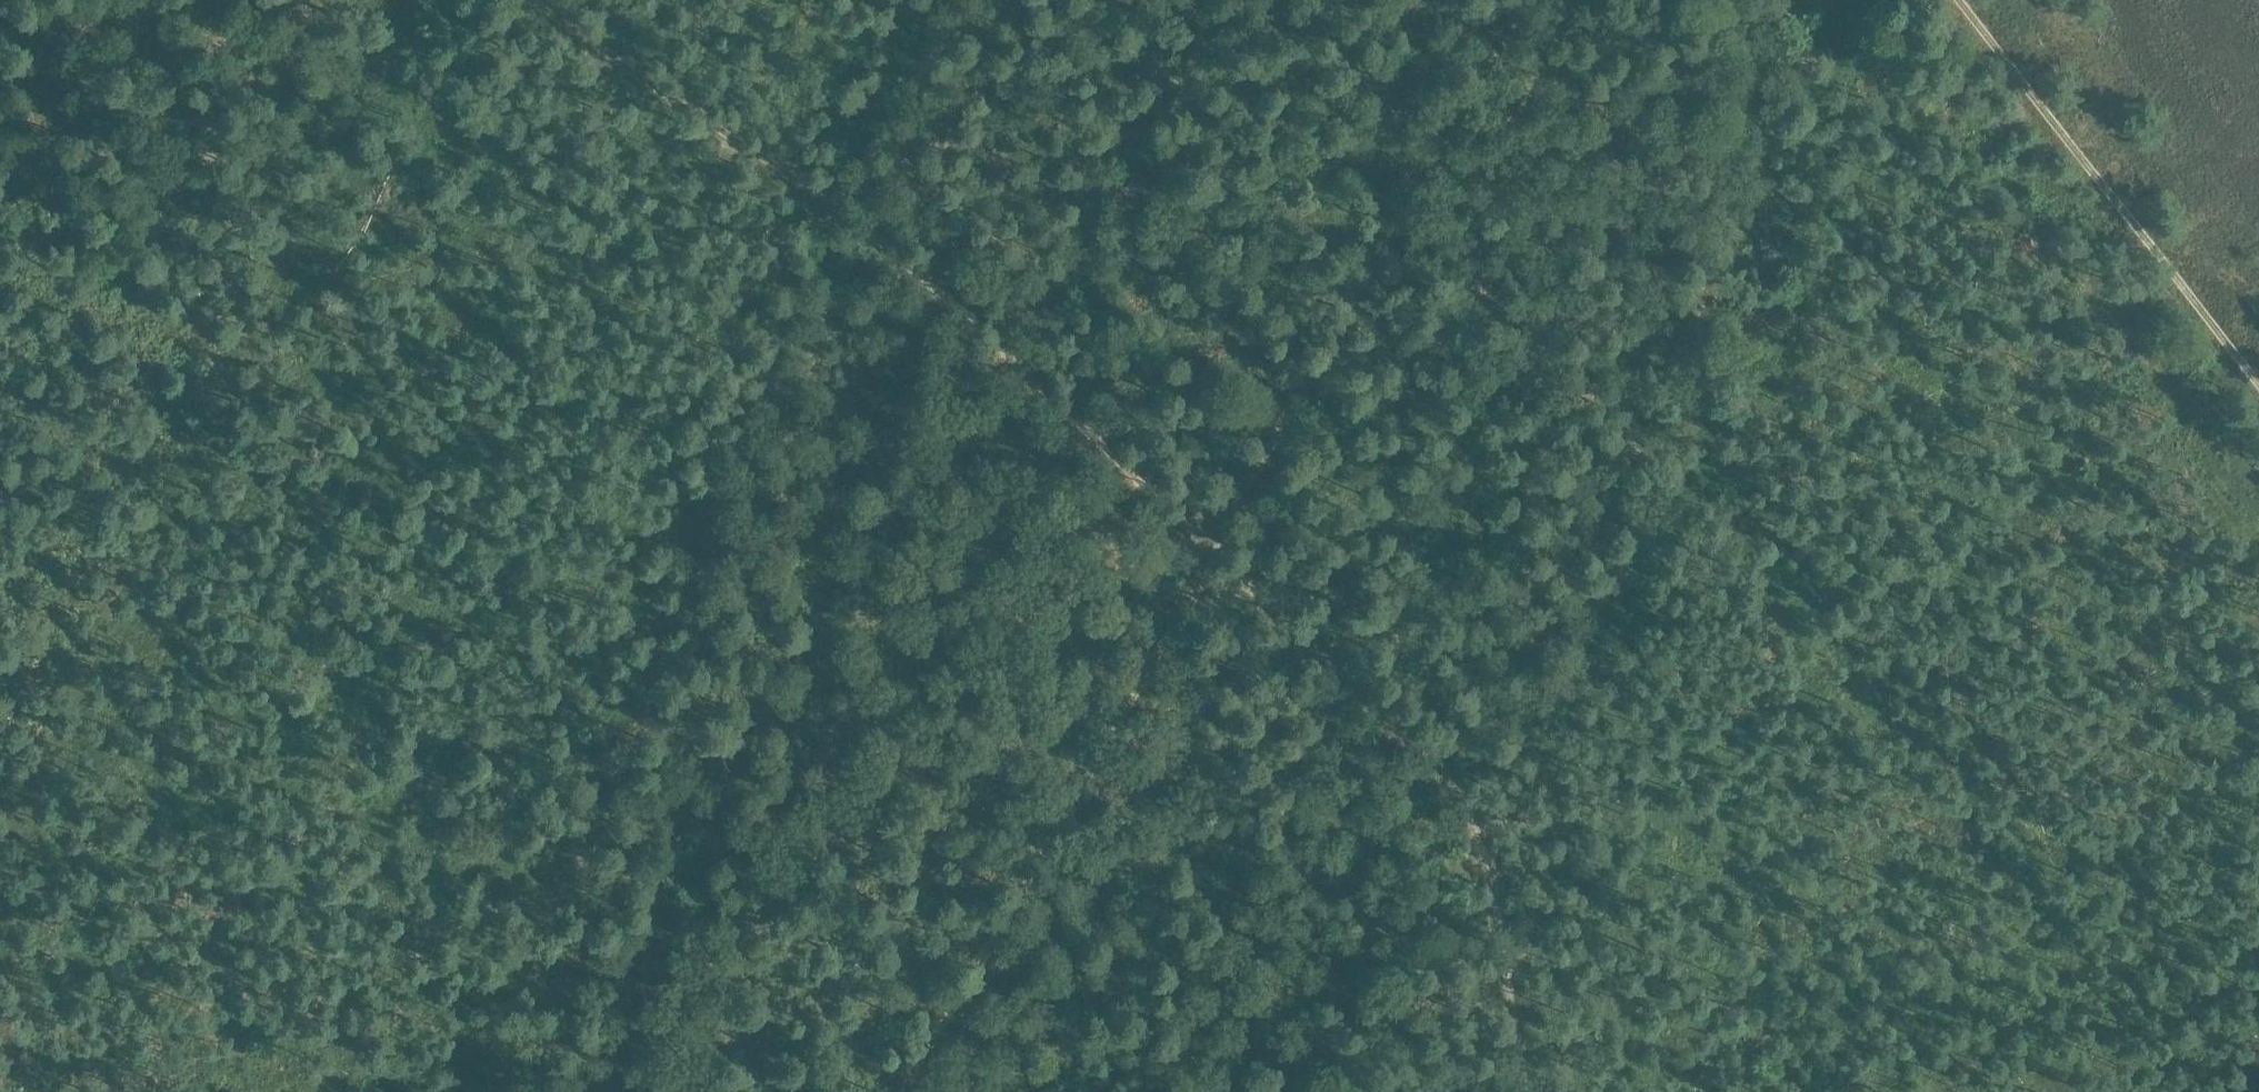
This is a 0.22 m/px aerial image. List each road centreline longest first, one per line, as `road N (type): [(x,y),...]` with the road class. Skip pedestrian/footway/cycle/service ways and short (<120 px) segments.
road 1 (track): [(1209,560),(909,1091)]
road 2 (track): [(1951,0),(2258,395)]

